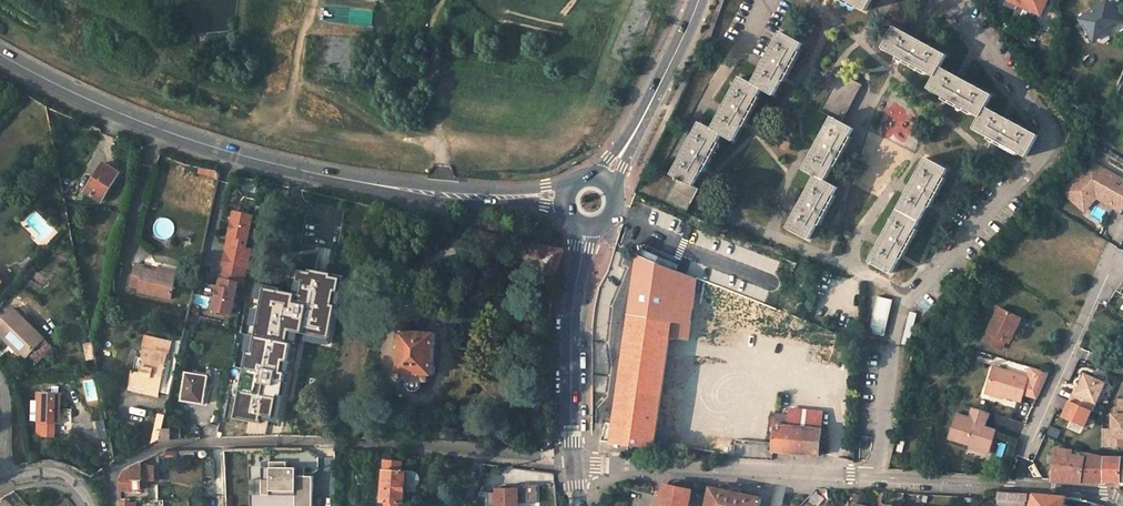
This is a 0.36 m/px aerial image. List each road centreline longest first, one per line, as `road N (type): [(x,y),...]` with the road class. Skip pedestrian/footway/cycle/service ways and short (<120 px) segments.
road 1 (residential): [(947,0),(1048,139),(1043,155),(901,310),(878,475)]
road 2 (secondary): [(0,55),(157,132),(311,174),(484,198)]
road 3 (residential): [(572,461),(278,440),(160,448),(113,468),(113,505)]
road 4 (residential): [(878,475),(572,461)]
road 5 (residential): [(1113,254),(1025,455),(1023,485)]
road 6 (secondary): [(572,461),(579,265)]
road 7 (secondary): [(625,146),(698,0)]
road 8 (residential): [(1023,485),(878,475)]

